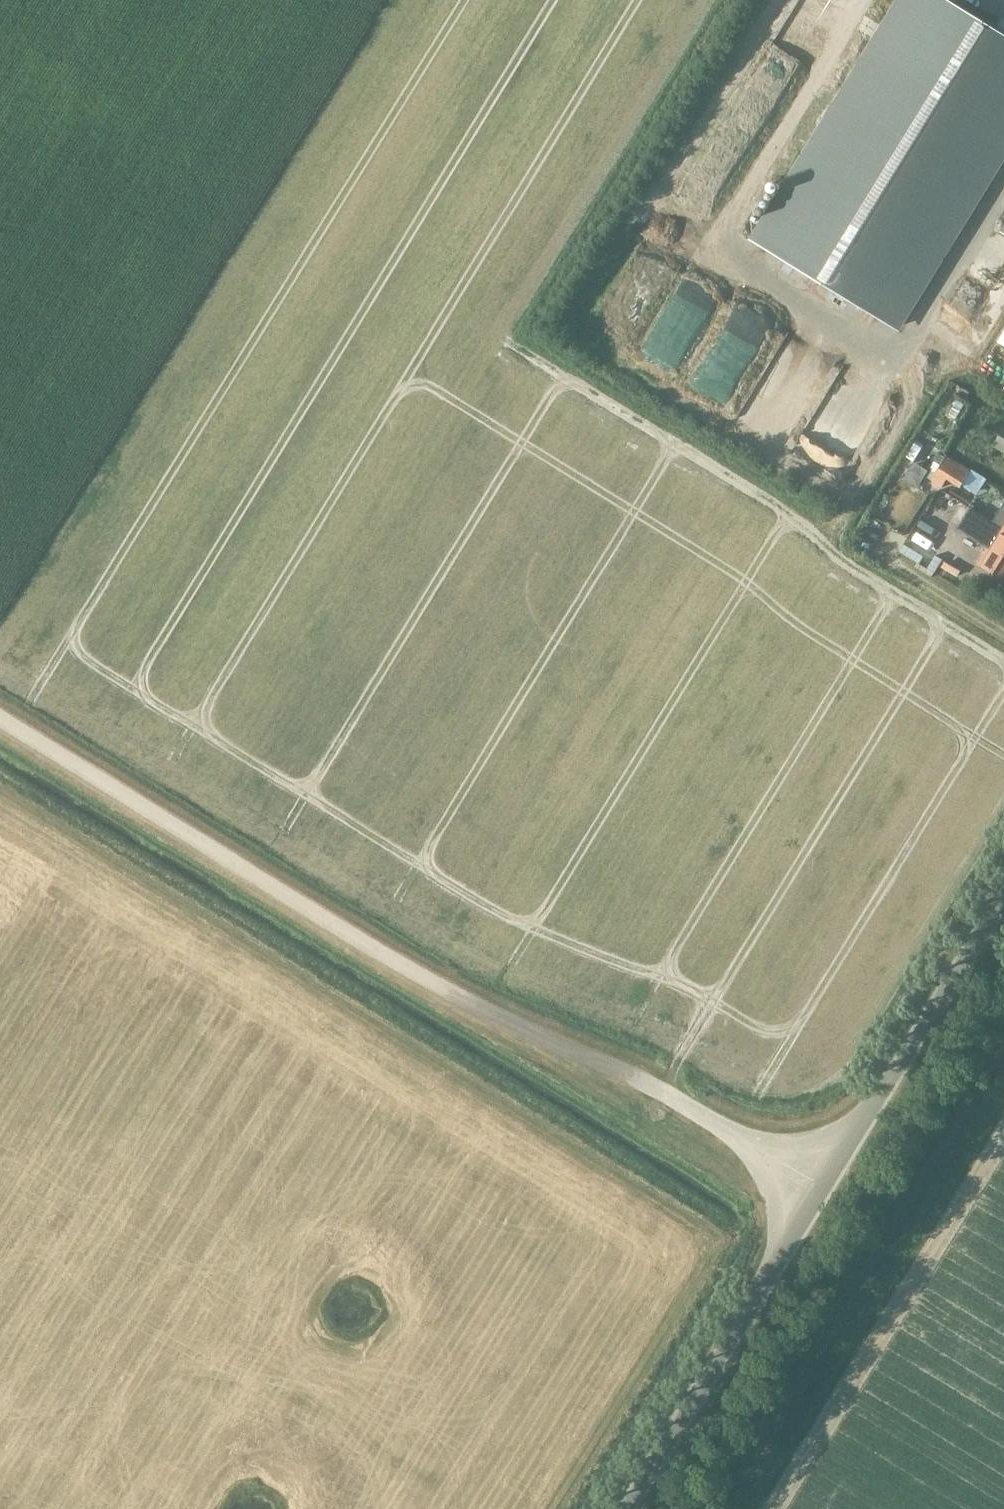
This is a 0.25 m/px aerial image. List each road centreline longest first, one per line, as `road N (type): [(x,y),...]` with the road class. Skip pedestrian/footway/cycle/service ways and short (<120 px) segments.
road 1 (unclassified): [(626,1508),(824,1186)]
road 2 (unclassified): [(824,1186),(1003,896)]
road 3 (unclassified): [(824,1186),(639,1079)]

